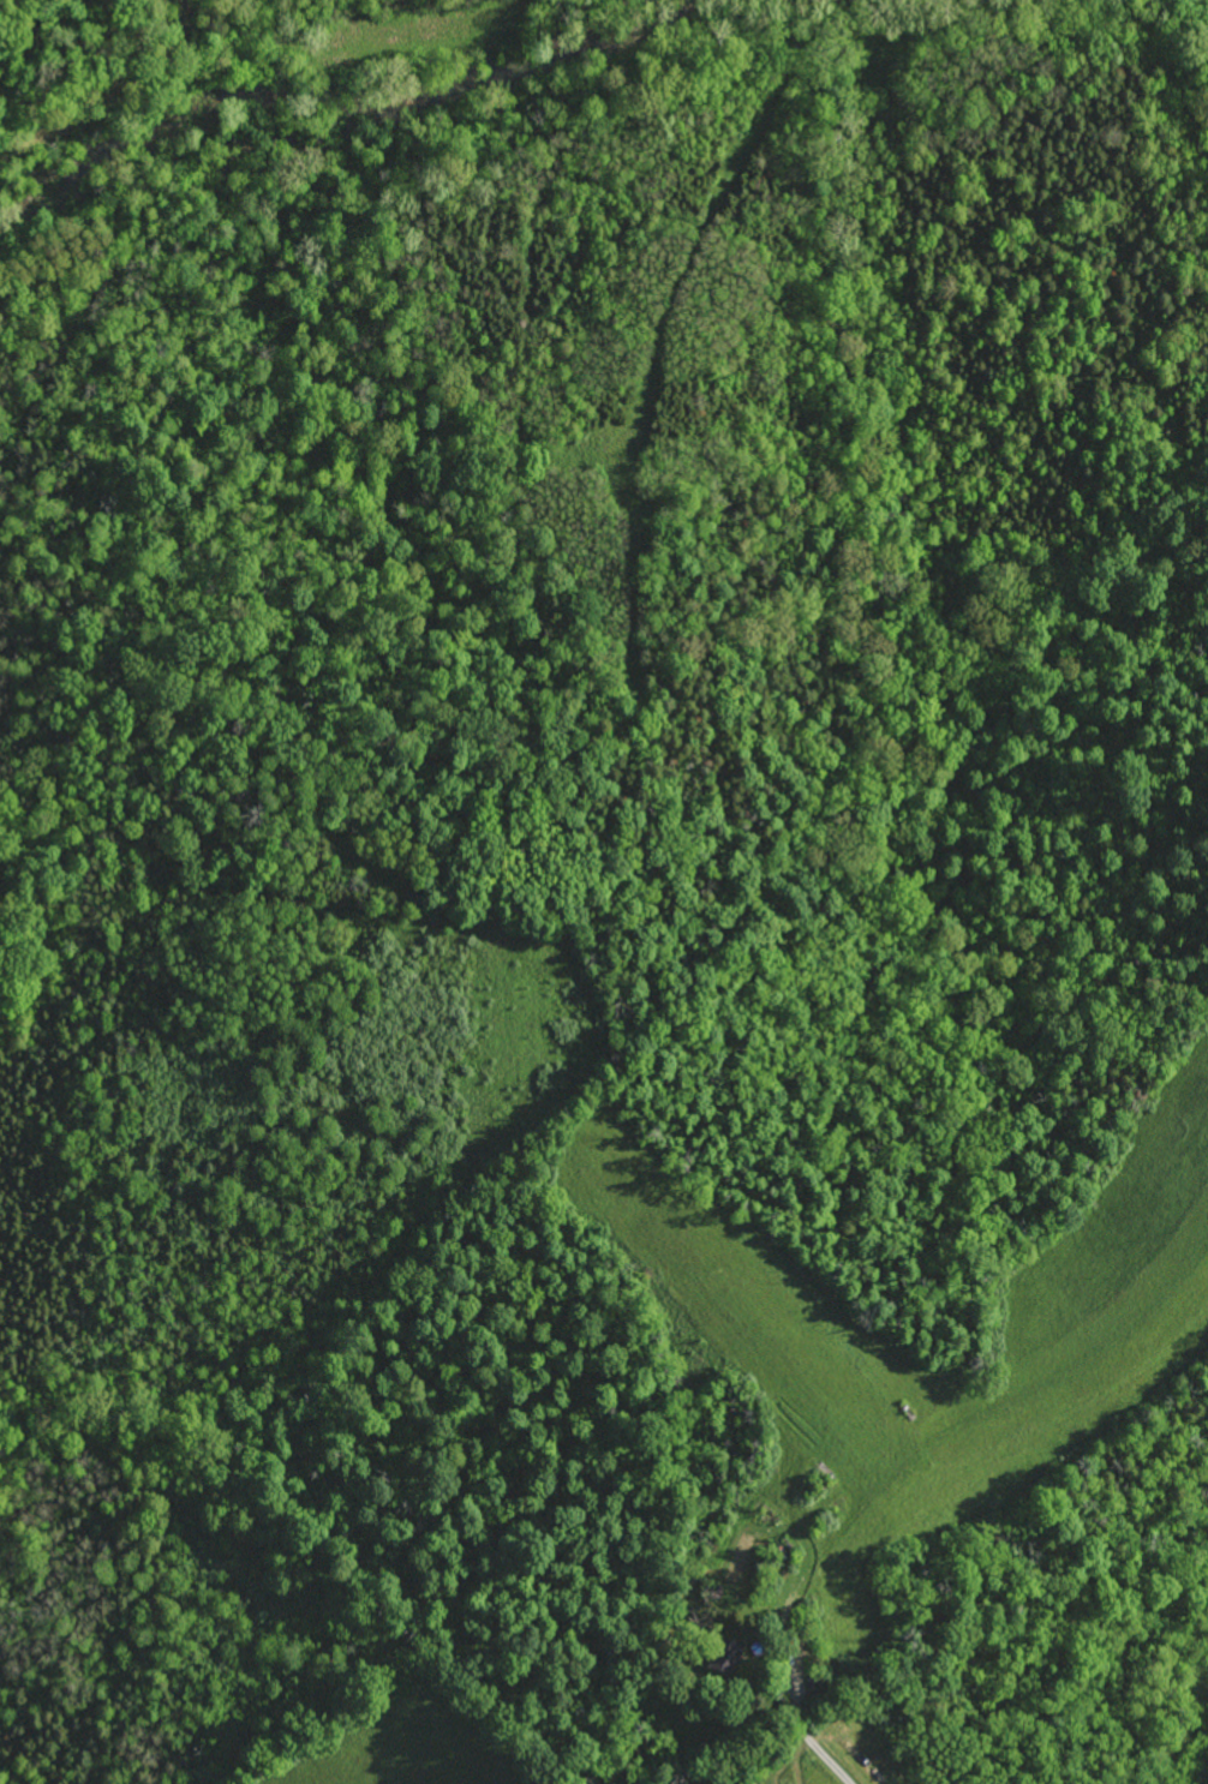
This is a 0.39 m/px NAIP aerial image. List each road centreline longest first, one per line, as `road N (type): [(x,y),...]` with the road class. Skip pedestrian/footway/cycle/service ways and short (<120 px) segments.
road 1 (residential): [(841,1783),(787,1696),(802,1566),(839,1514),(1125,1377),(1207,1298)]

